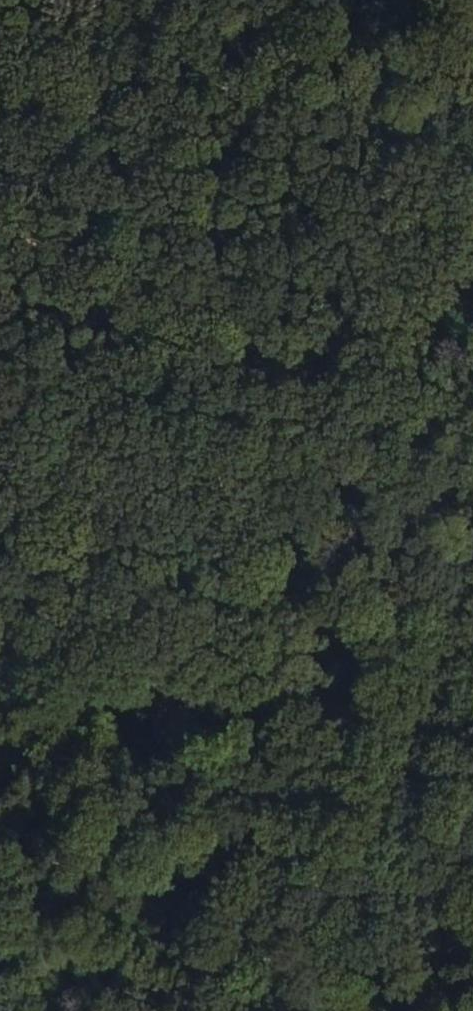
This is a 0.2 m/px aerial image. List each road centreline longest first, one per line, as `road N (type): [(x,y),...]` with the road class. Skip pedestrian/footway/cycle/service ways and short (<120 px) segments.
road 1 (track): [(472,860),(421,839),(371,794),(166,365)]
road 2 (track): [(0,886),(117,924),(388,985),(467,1010)]
road 3 (track): [(166,365),(0,236)]

